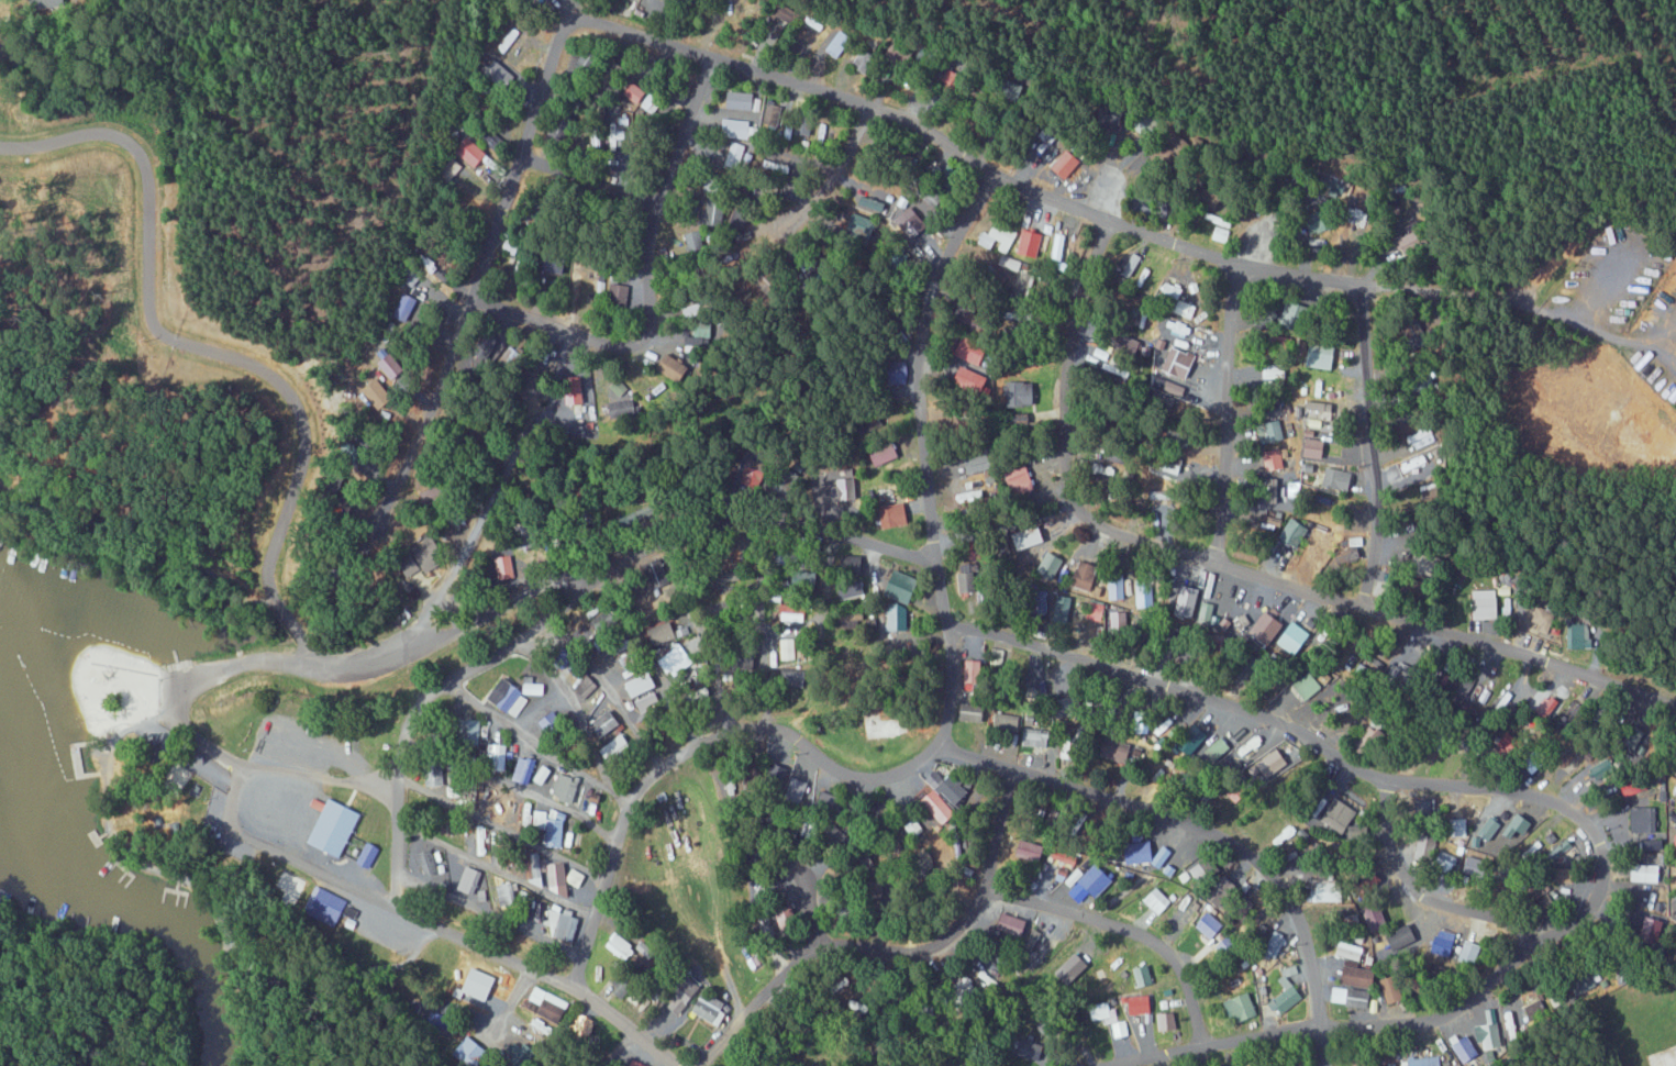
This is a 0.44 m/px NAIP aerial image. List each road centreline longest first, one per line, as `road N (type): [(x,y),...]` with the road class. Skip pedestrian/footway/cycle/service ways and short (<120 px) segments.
road 1 (residential): [(353,556),(443,389),(556,37),(566,22),(587,16),(901,116),(997,175),(1156,234),(1234,260),(1357,282),(1368,523),(1358,606)]
road 2 (residential): [(1675,710),(1572,669),(1102,529),(1077,513),(1062,476),(1062,366),(1105,215)]
road 3 (residential): [(1530,933),(1574,922),(1589,904),(1597,851),(1592,825),(1577,807),(1516,789),(1385,776),(1307,730),(943,620)]
road 4 (residential): [(395,908),(400,753),(419,704),(452,677),(650,552),(711,526),(824,522),(934,554)]
road 5 (residential): [(934,554),(943,698),(918,754),(906,764),(843,766),(773,724),(721,729),(689,745),(642,786),(607,834),(565,981)]
road 6 (residential): [(928,741),(1175,815),(1262,862),(1298,922),(1319,1025)]
road 7 (residential): [(699,1065),(815,942),(848,936),(919,954),(954,940),(984,898),(1001,765)]
road 8 (residential): [(469,300),(618,345),(645,341),(653,224),(712,59)]
road 9 (residential): [(934,554),(918,369),(942,252),(997,175)]
road 10 (residential): [(1102,1065),(1241,1034),(1439,1017)]
road 11 (residential): [(681,1065),(584,990),(395,908)]
road 12 (residential): [(1214,565),(1234,260)]
road 13 (residential): [(986,886),(1146,939),(1180,979),(1196,1044)]
road 14 (residential): [(1373,770),(1396,858),(1412,876),(1530,933)]
road 15 (residential): [(403,740),(551,799),(607,834)]
road 16 (residential): [(436,689),(566,758),(625,804)]
road 17 (residential): [(597,879),(490,820),(396,788)]
road 18 (residential): [(396,822),(588,914)]
road 19 (residential): [(799,734),(839,525)]
road 20 (residential): [(753,521),(761,557),(761,724)]
road 21 (residential): [(642,786),(584,709),(498,652)]
road 22 (residential): [(670,542),(725,728)]
road 23 (residential): [(396,877),(573,947)]
road 24 (residential): [(662,765),(550,619)]
road 25 (residential): [(512,164),(653,224)]
road 26 (residential): [(778,224),(841,165),(869,106)]
road 27 (residential): [(890,540),(863,667)]

